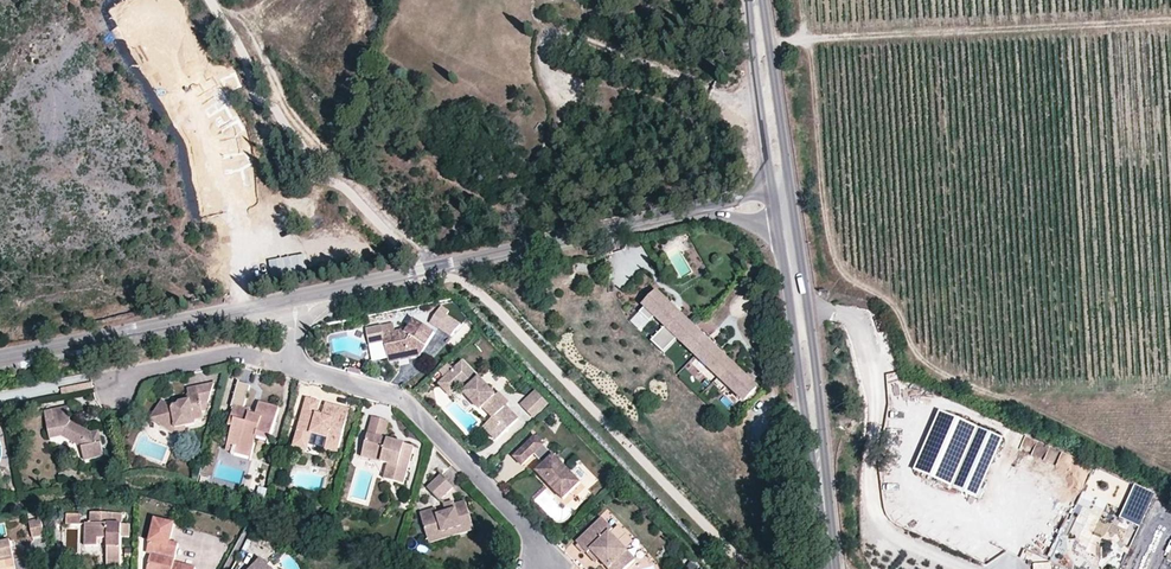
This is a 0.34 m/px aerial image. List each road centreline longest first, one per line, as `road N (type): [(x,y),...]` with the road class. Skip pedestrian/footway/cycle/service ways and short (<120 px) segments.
road 1 (track): [(769,45),(1170,20)]
road 2 (tertiary): [(654,219),(298,298)]
road 3 (track): [(806,307),(854,320),(867,347),(877,396),(870,488),(877,524),(966,568)]
road 4 (residential): [(292,365),(408,404),(529,528),(547,561)]
road 5 (track): [(260,2),(250,29),(293,109),(434,269)]
road 6 (tertiary): [(298,298),(0,358)]
road 7 (tertiary): [(779,250),(828,517)]
road 8 (tertiary): [(828,517),(801,268)]
road 9 (tertiary): [(790,191),(762,0)]
road 10 (residential): [(292,365),(239,354),(147,370),(115,391)]
road 11 (tertiary): [(747,0),(766,158)]

